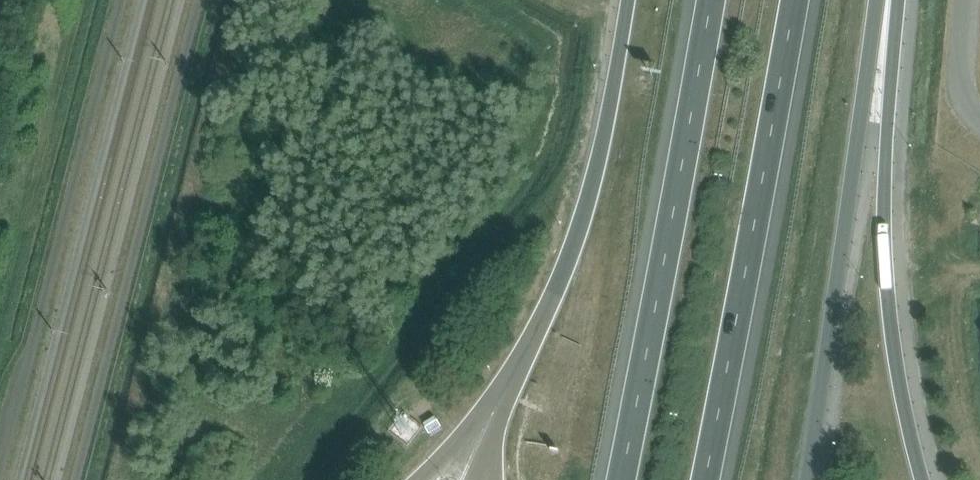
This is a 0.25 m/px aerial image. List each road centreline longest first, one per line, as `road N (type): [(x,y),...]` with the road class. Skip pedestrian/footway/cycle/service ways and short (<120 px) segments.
road 1 (motorway): [(707,479),(798,0)]
road 2 (motorway): [(701,0),(619,479)]
road 3 (motorway): [(808,479),(875,0)]
road 4 (motorway): [(924,479),(895,357),(885,265),(895,0)]
road 5 (motorway): [(618,0),(593,161),(539,327)]

